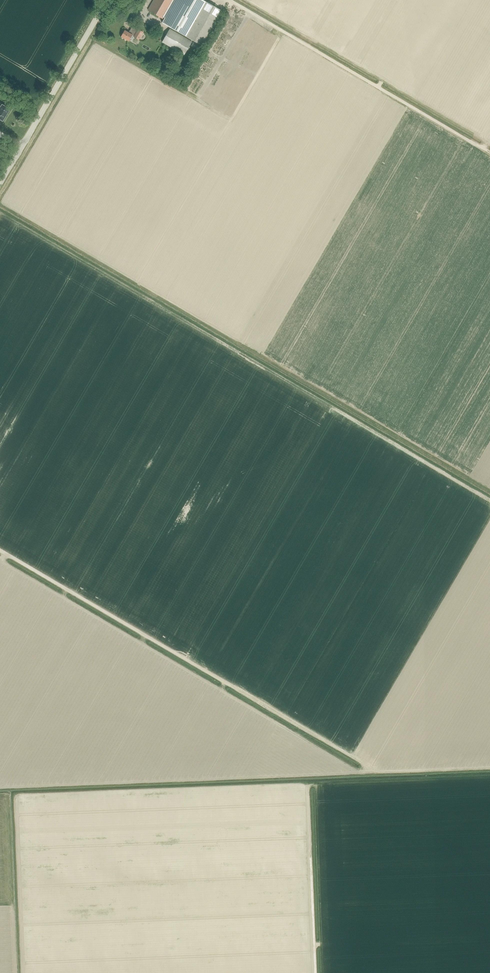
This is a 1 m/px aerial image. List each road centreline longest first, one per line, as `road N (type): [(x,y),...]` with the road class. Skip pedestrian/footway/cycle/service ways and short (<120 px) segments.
road 1 (unclassified): [(0,183),(107,0)]

